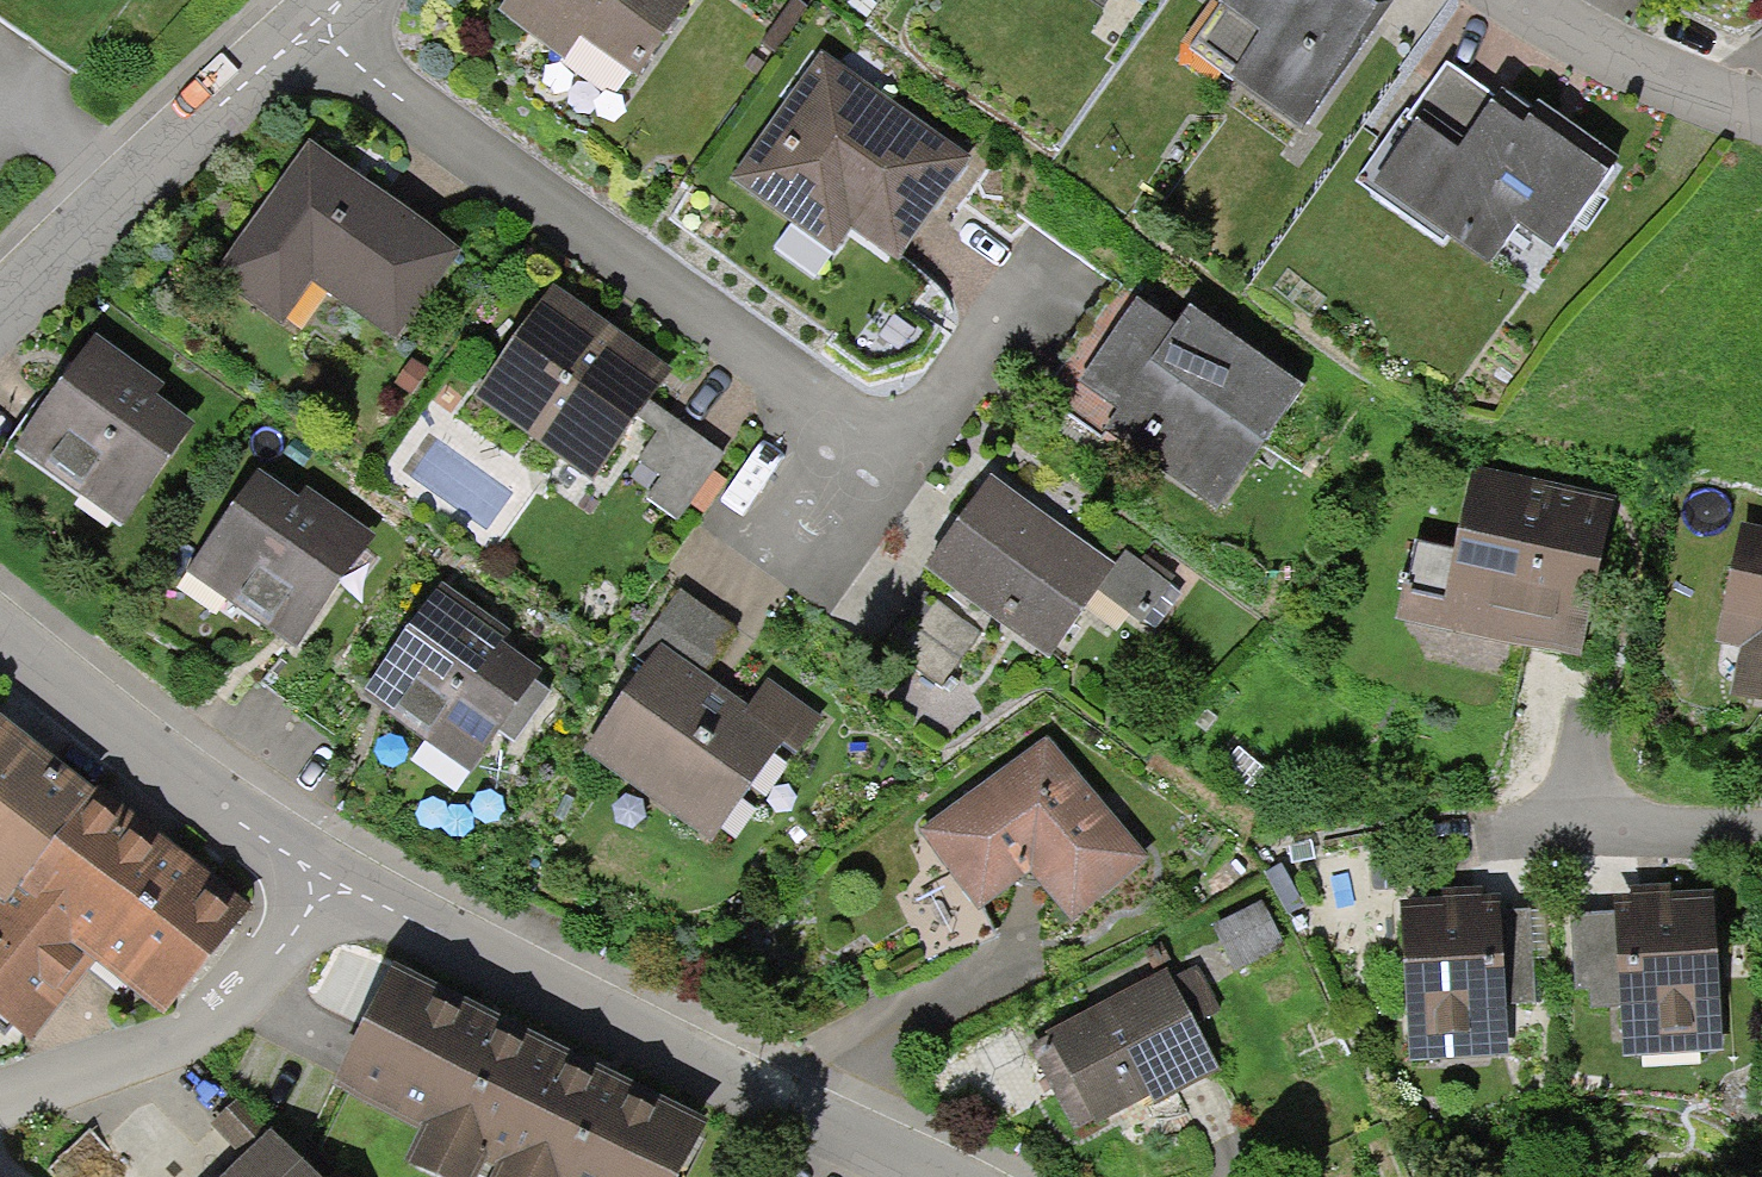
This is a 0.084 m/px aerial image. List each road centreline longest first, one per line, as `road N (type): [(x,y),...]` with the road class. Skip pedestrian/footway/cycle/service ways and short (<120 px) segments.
road 1 (residential): [(325,0),(883,462)]
road 2 (residential): [(328,883),(940,1176)]
road 3 (residential): [(325,0),(0,296)]
road 4 (residential): [(0,633),(328,883)]
road 5 (residential): [(0,1097),(179,1040),(231,1002),(328,883)]
road 6 (residential): [(1493,830),(1761,839)]
road 7 (residential): [(1761,97),(1672,76),(1539,0)]

